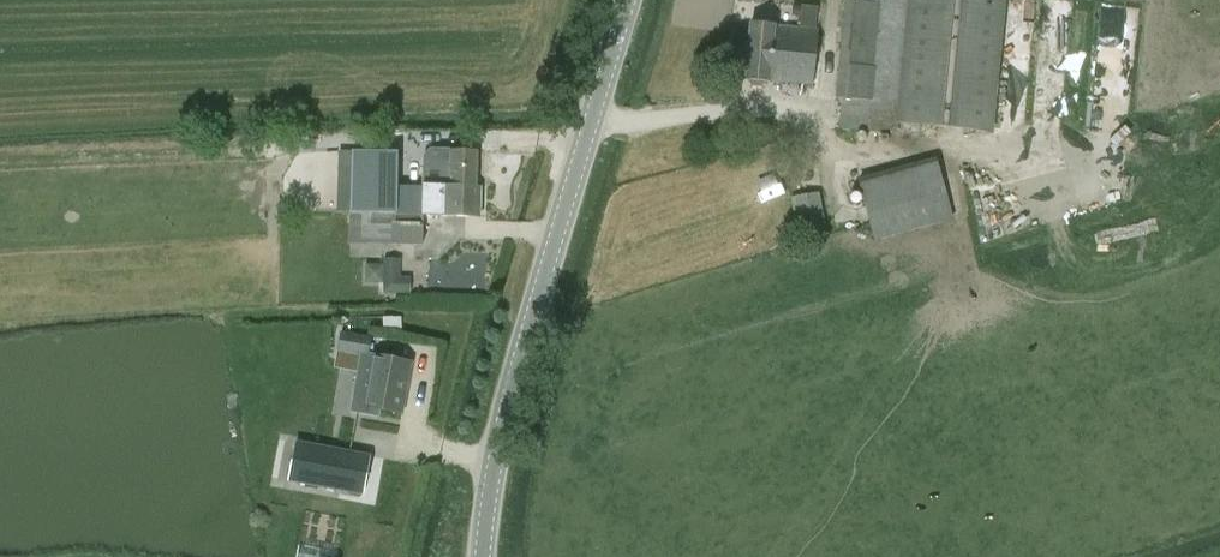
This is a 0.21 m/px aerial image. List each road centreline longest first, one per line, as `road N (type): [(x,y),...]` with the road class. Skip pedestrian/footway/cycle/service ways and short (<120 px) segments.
road 1 (tertiary): [(480,556),(489,473),(629,0)]

